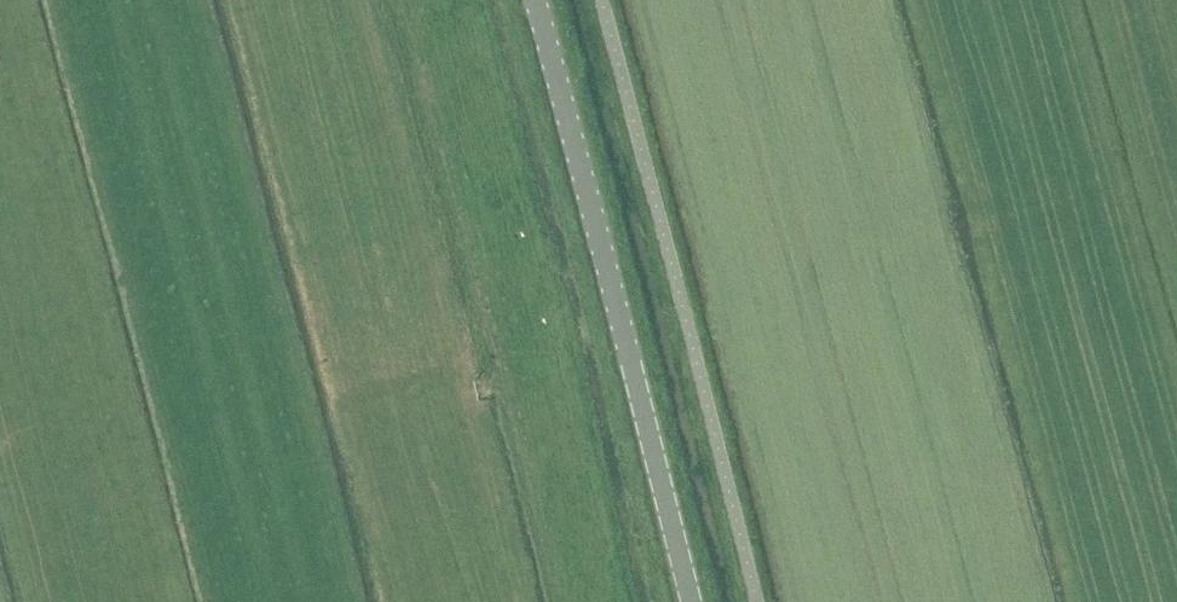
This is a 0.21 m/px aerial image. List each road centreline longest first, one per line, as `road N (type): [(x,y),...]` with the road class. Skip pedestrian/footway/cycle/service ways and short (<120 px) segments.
road 1 (tertiary): [(691,601),(535,0)]

